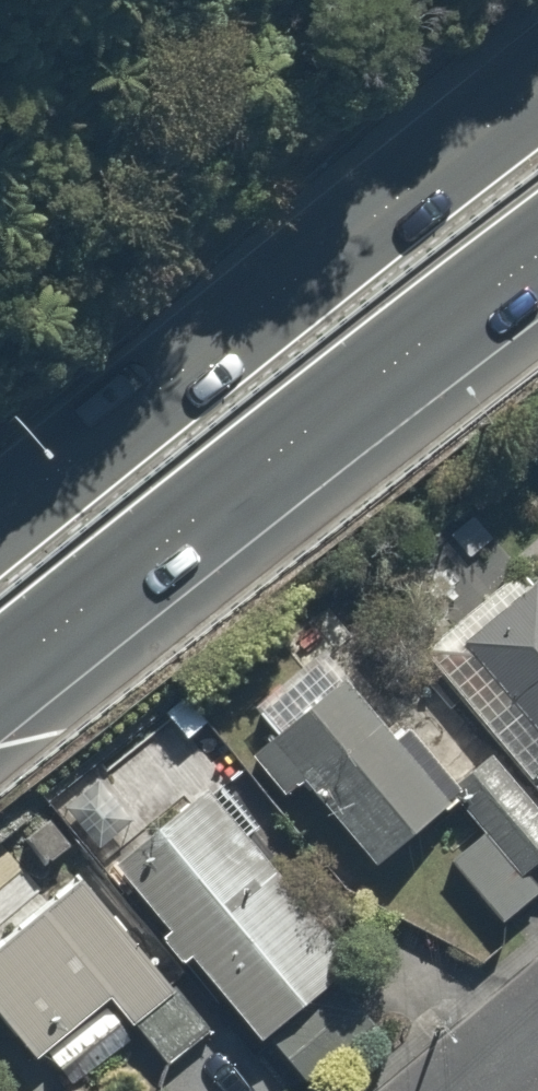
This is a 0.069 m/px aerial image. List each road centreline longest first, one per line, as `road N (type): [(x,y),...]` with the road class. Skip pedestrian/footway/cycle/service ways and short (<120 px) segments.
road 1 (trunk): [(0,511),(537,90)]
road 2 (trunk): [(537,261),(0,681)]

